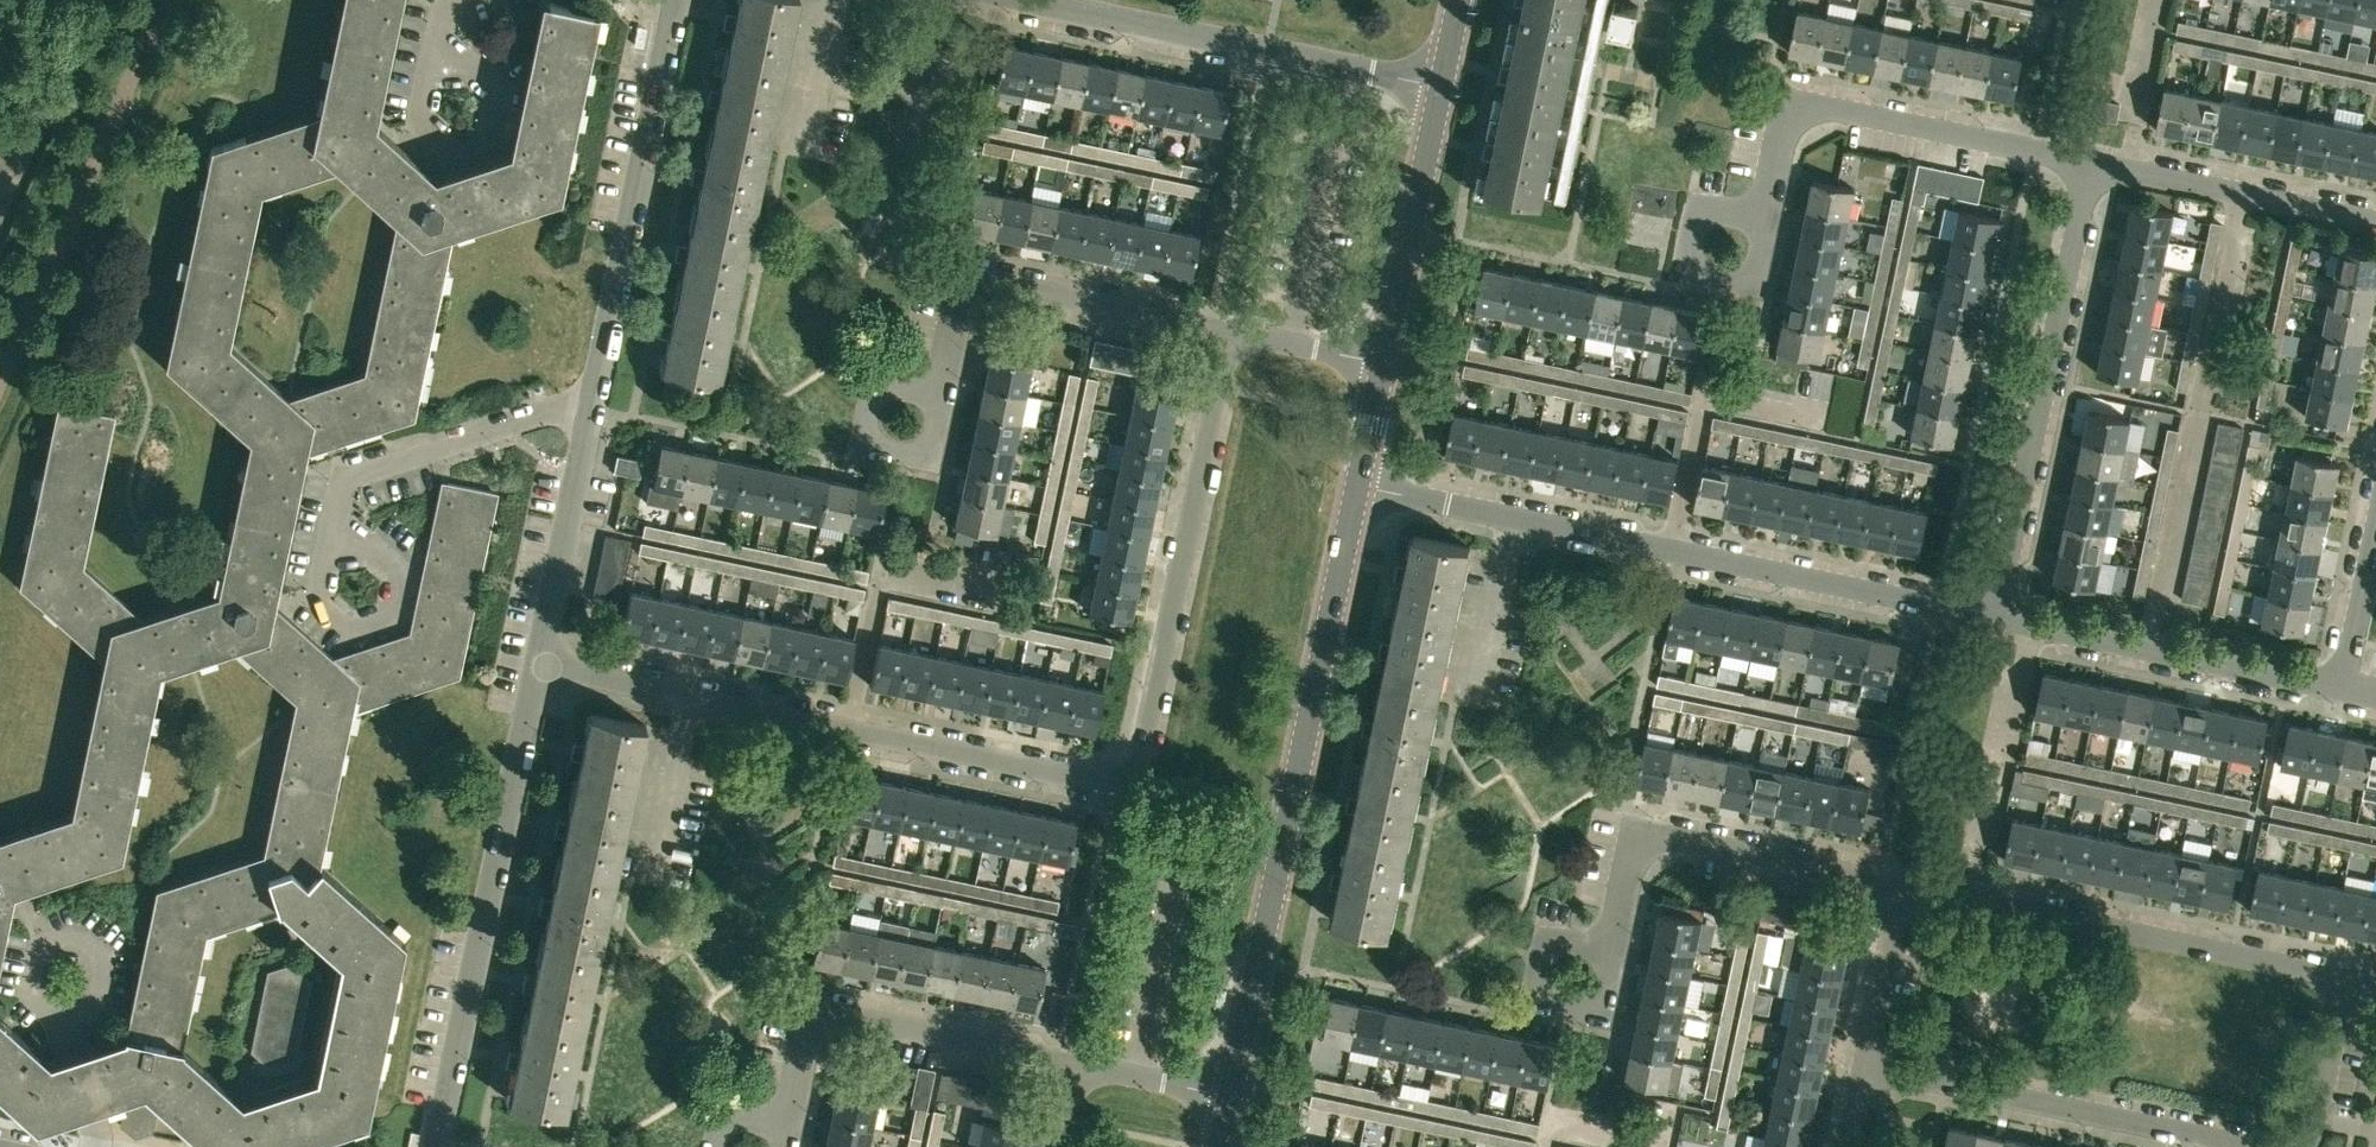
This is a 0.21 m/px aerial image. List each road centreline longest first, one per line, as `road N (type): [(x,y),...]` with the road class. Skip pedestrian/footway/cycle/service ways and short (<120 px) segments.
road 1 (residential): [(538,664),(1112,782),(1141,756),(1231,332)]
road 2 (residential): [(1997,620),(1362,484)]
road 3 (tertiary): [(1232,1095),(1362,484)]
road 4 (residential): [(437,1146),(538,664)]
road 5 (residential): [(1997,620),(2089,163)]
road 6 (residential): [(2344,978),(1895,886)]
road 7 (residential): [(1440,91),(1019,0)]
road 8 (residential): [(1764,215),(1785,122),(1810,108),(2089,163)]
road 9 (residential): [(1861,1064),(2257,1146)]
road 10 (residential): [(594,397),(675,12)]
road 11 (residential): [(2171,583),(2245,198)]
road 12 (residential): [(1231,332),(965,274),(941,391)]
road 13 (residential): [(1895,886),(1653,837),(1629,852),(1611,948)]
road 14 (residential): [(791,1123),(808,1037),(816,1022),(833,1017),(1077,1063)]
road 15 (residential): [(2340,691),(1997,620)]
road 16 (residential): [(334,536),(346,480),(594,397)]
road 17 (tertiary): [(1385,361),(1440,91)]
road 18 (residential): [(538,664),(594,397)]
road 19 (residential): [(334,536),(390,558),(401,572),(390,613),(349,626),(325,599),(328,577)]
road 20 (residential): [(1611,948),(1571,943),(1548,950),(1538,994),(1565,1008),(1597,1007),(1611,965)]
road 21 (residential): [(431,45),(471,63),(502,93),(493,132),(451,147),(420,116)]
road 22 (residential): [(1764,215),(1761,258),(1755,274),(1739,282),(1708,275),(1690,254),(1696,221),(1730,210)]
road 23 (residential): [(941,391),(885,384),(863,405),(861,445),(913,457),(932,442)]
road 24 (residential): [(1861,1064),(1895,886)]
road 25 (residential): [(2340,691),(2375,518)]
road 26 (residential): [(2299,1146),(2318,1117),(2344,978)]
road 27 (residential): [(2245,198),(2089,163)]
road 28 (residential): [(1232,1095),(1077,1063)]
road 29 (residential): [(1385,361),(1231,332)]
road 30 (residential): [(2375,225),(2245,198)]
road 31 (tertiary): [(1362,484),(1385,361)]

